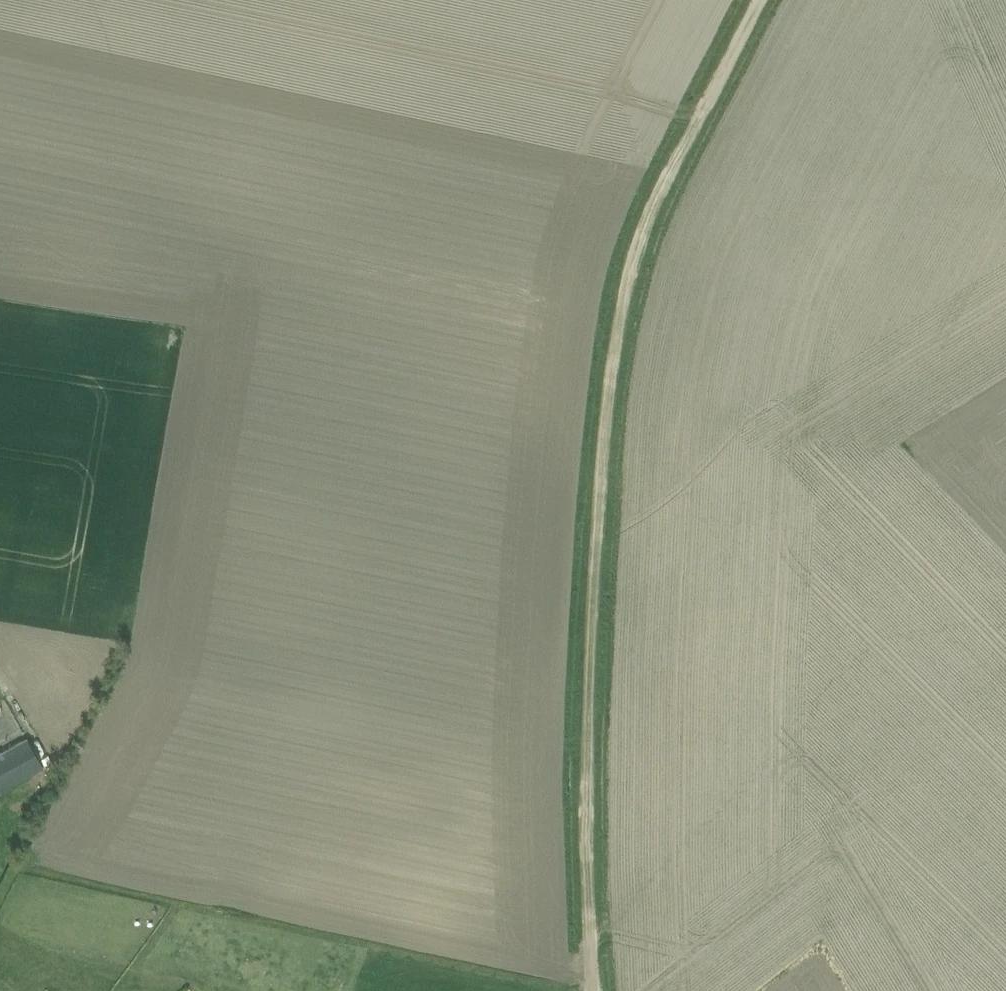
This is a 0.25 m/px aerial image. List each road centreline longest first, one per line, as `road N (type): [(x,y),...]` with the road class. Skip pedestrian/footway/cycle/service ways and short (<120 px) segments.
road 1 (track): [(591,990),(588,694),(616,342),(666,180),(759,0)]

